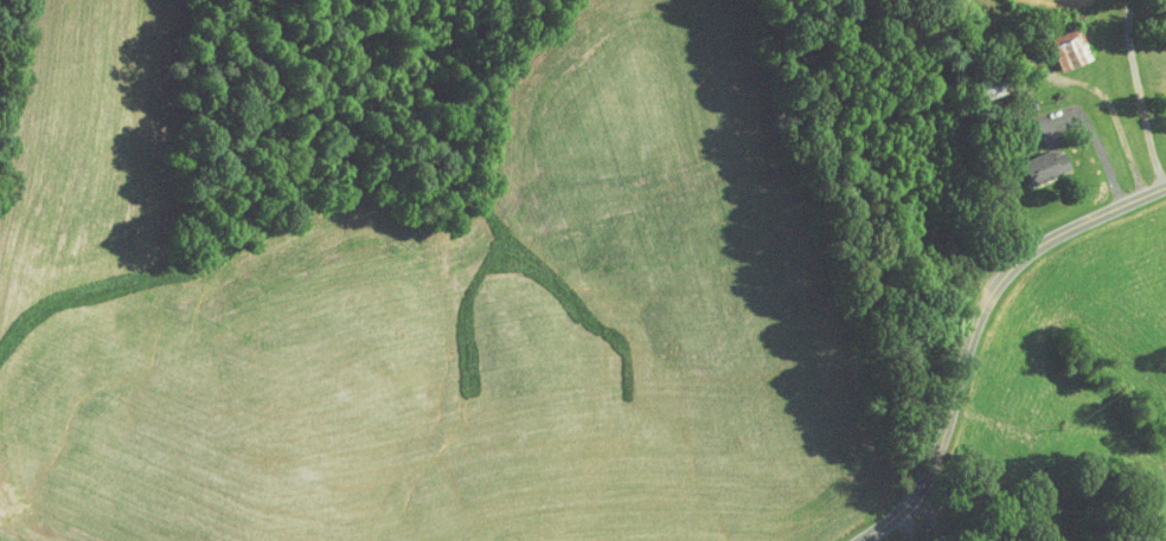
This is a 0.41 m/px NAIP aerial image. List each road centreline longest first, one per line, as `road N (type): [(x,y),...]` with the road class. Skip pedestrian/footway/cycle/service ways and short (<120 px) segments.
road 1 (residential): [(865,540),(902,510),(925,471),(976,307),(994,276),(1048,234),(1165,182)]

